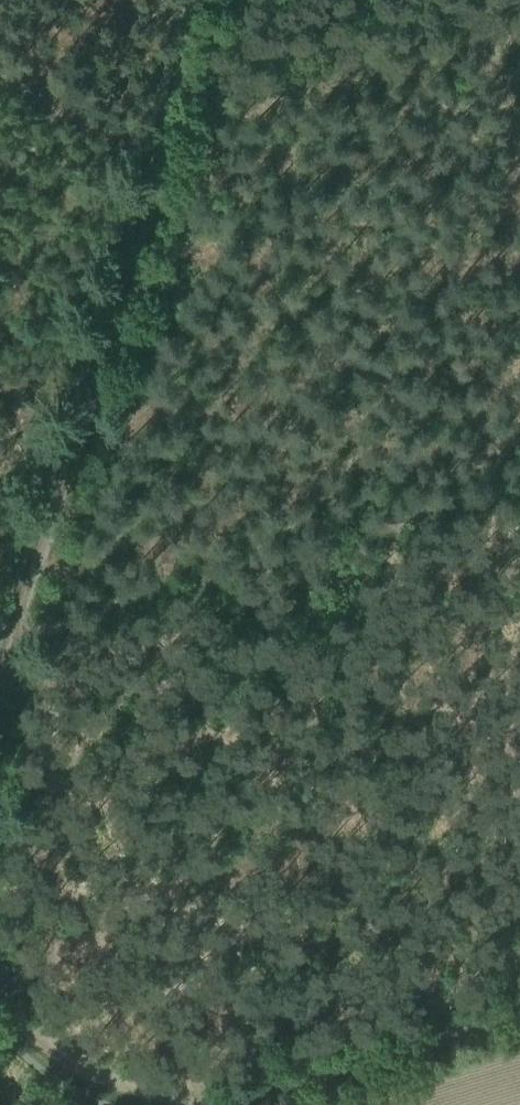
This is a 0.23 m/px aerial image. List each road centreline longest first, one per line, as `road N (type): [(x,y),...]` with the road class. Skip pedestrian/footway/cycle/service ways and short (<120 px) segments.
road 1 (track): [(0,640),(405,517)]
road 2 (track): [(519,1012),(237,1104)]
road 3 (track): [(158,136),(0,62)]

